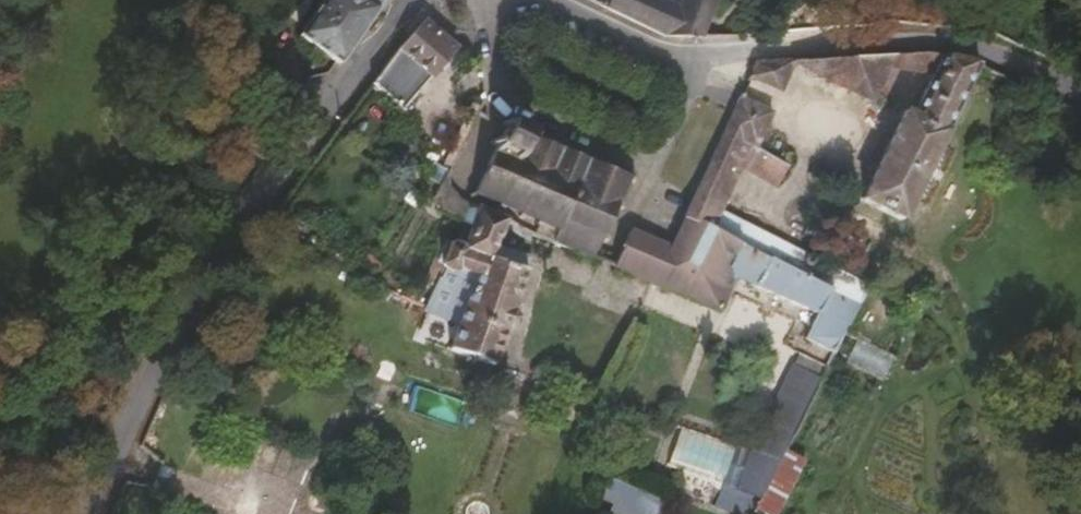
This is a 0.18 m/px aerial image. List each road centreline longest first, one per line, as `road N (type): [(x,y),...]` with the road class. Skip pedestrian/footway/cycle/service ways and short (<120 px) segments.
road 1 (residential): [(93,513),(184,321),(422,0)]
road 2 (residential): [(682,58),(763,43),(933,34),(1010,51),(1080,86)]
road 3 (residential): [(467,0),(480,14),(485,72),(657,165),(693,97),(682,58)]
road 4 (residential): [(552,0),(682,58)]

